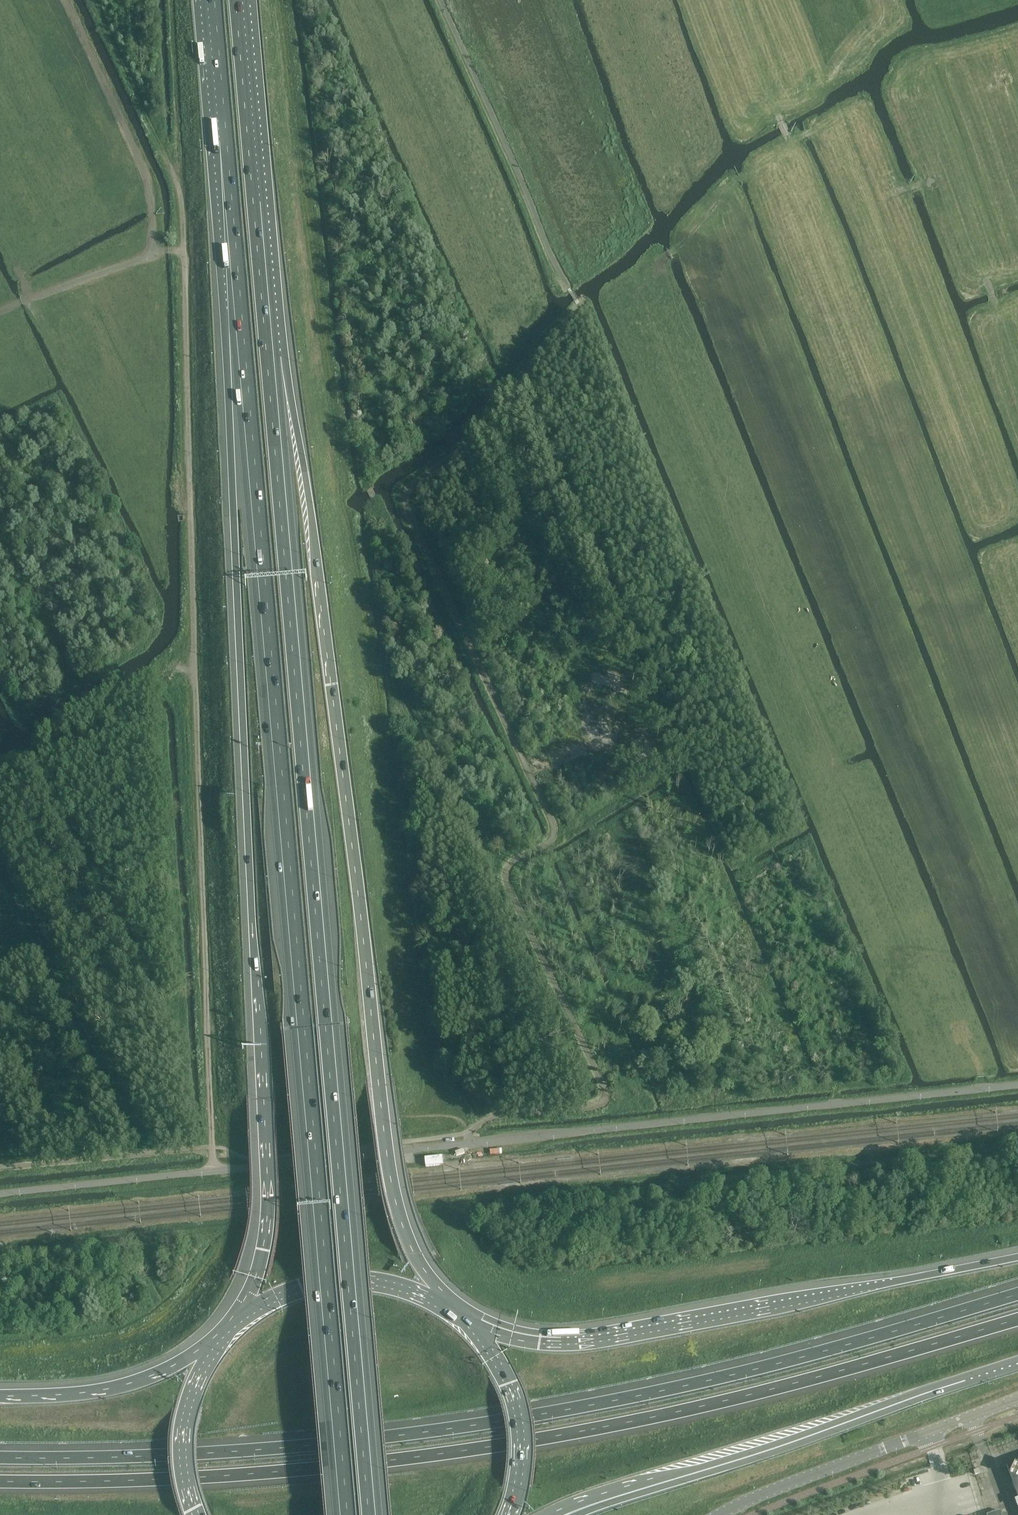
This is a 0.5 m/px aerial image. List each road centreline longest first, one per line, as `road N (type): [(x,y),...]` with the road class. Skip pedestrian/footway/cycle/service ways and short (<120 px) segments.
road 1 (motorway): [(238,301),(345,1514)]
road 2 (motorway): [(372,1514),(270,353)]
road 3 (motorway): [(0,1481),(307,1469),(558,1436),(811,1379),(1017,1318)]
road 4 (motorway): [(1017,1294),(804,1356),(561,1411),(317,1444),(0,1459)]
road 5 (motorway): [(238,301),(227,377),(268,1198),(257,1271),(232,1322)]
road 6 (unclassified): [(0,1194),(1017,1085)]
road 7 (motorway): [(449,1306),(414,1254),(391,1180),(315,551),(294,416),(270,353)]
road 8 (track): [(153,250),(183,250),(214,1171)]
road 9 (track): [(786,135),(1017,775)]
road 10 (motorway): [(1017,1258),(573,1342),(469,1321)]
road 11 (motorway): [(590,1502),(1017,1363)]
road 12 (motorway): [(270,353),(239,0)]
road 13 (secondary): [(722,1514),(1017,1398)]
road 14 (motorway): [(211,0),(238,301)]
road 15 (track): [(97,0),(178,181),(183,250)]
road 16 (track): [(68,0),(145,176),(153,250)]
road 17 (trunk): [(449,1306),(410,1287),(342,1277),(287,1288),(232,1322)]
road 18 (motorway): [(218,1338),(174,1366),(105,1390),(0,1394)]
road 19 (trunk): [(510,1514),(521,1450),(517,1410),(469,1321)]
road 20 (trunk): [(218,1338),(183,1435),(195,1514)]
road 21 (track): [(153,250),(0,311)]
road 22 (track): [(742,0),(781,124)]

